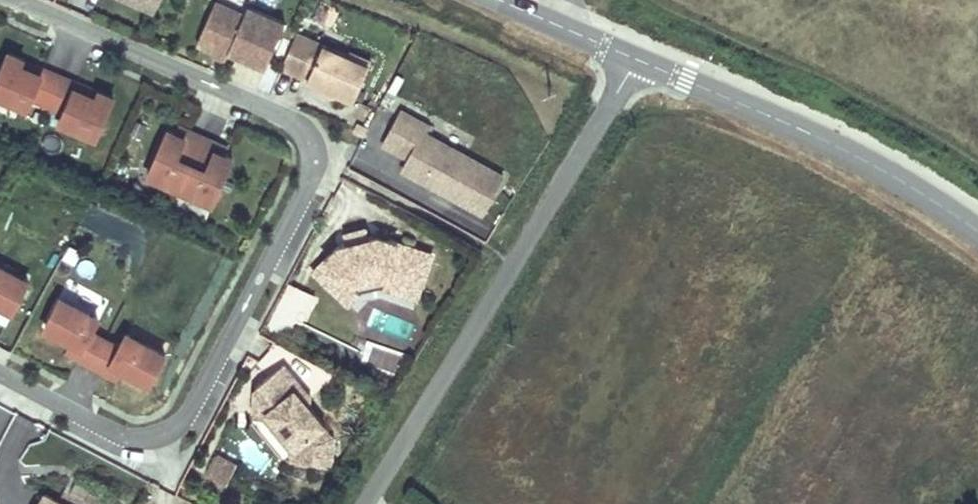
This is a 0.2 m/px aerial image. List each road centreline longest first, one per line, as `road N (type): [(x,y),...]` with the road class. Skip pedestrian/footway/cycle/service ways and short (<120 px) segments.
road 1 (residential): [(0,373),(116,434),(161,438),(195,411),(304,192),(312,160),(302,132),(286,121),(8,0)]
road 2 (unclassified): [(365,503),(637,58)]
road 3 (tertiary): [(637,58),(859,154),(977,227)]
road 4 (tertiary): [(637,58),(499,0)]

